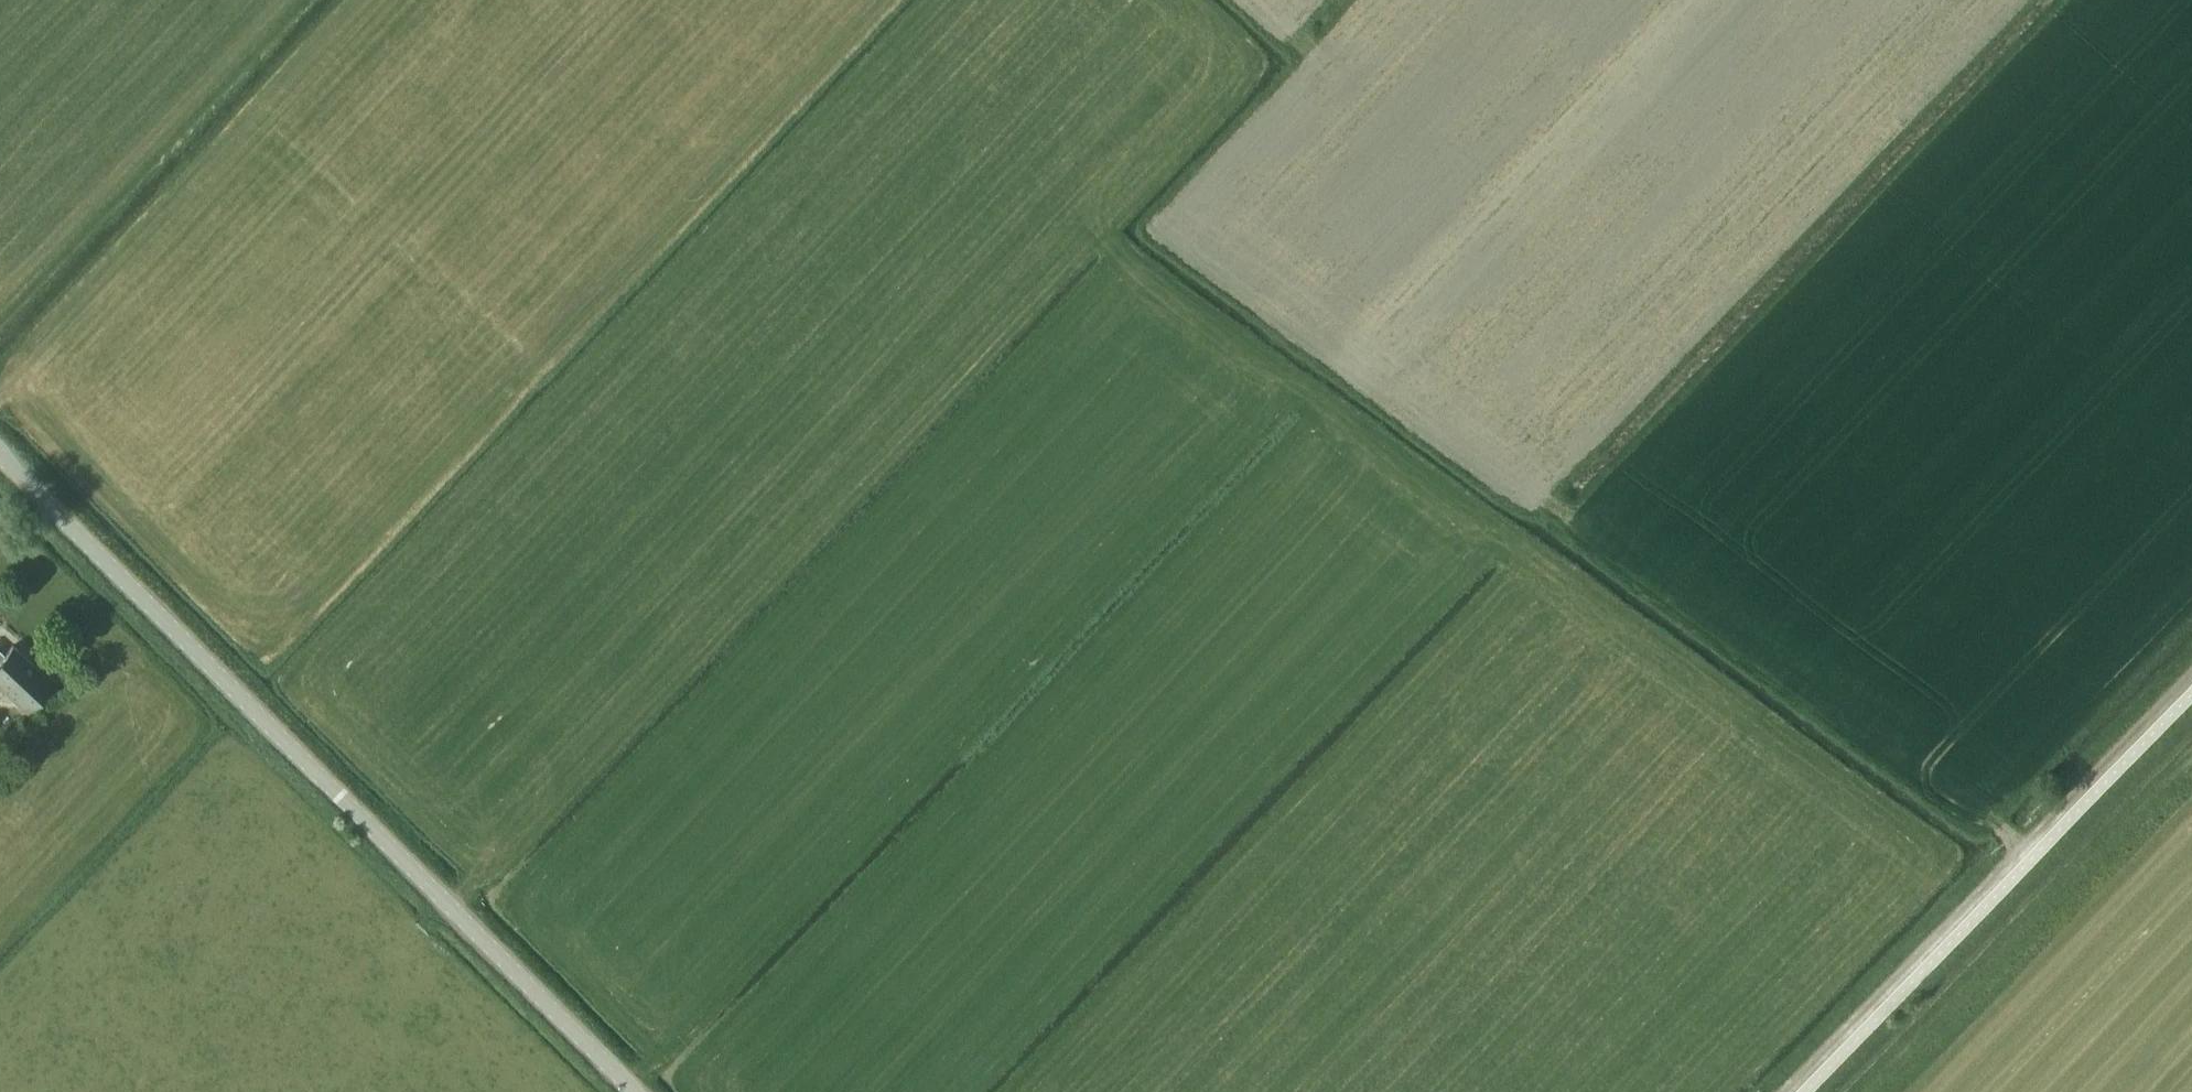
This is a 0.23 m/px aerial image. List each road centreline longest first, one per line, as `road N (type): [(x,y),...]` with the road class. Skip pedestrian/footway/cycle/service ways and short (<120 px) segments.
road 1 (tertiary): [(637,1091),(0,454)]
road 2 (track): [(1784,1091),(2191,672)]

